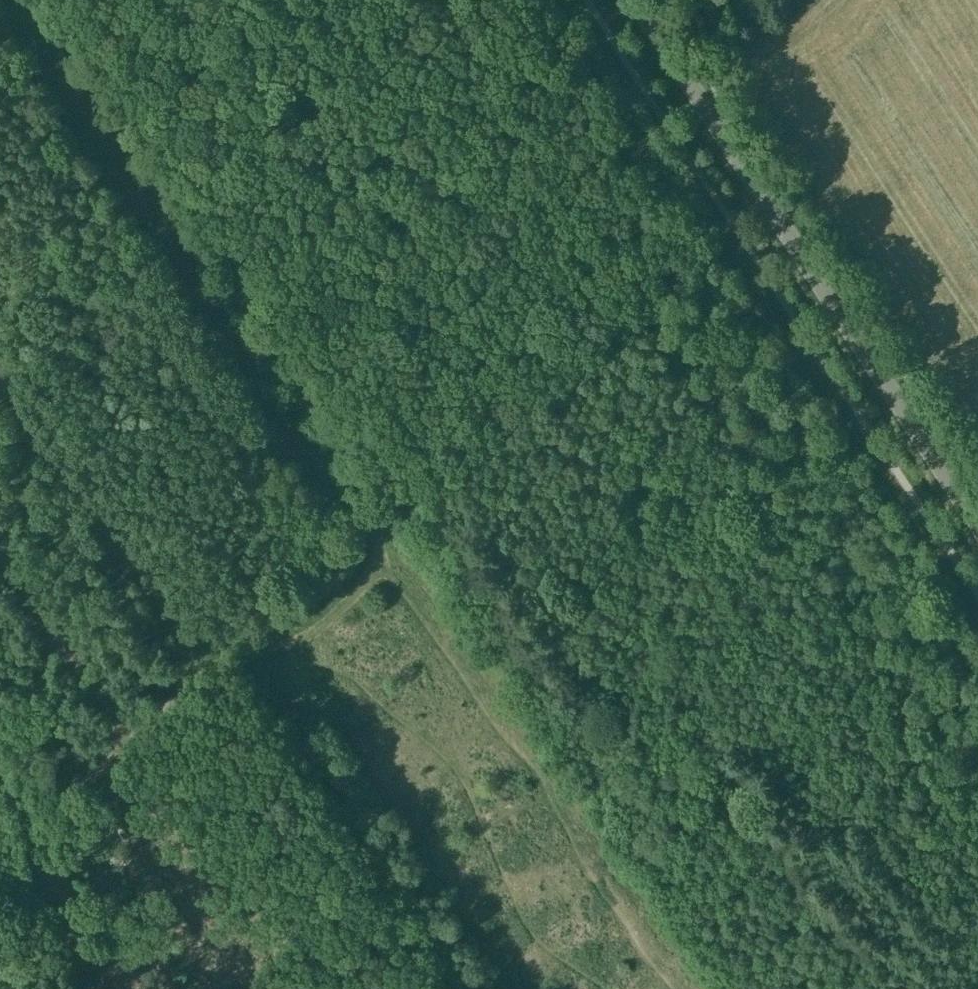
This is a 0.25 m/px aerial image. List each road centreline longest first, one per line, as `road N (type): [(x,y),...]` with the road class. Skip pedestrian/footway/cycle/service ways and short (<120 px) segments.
road 1 (tertiary): [(977,524),(759,199),(638,0)]

